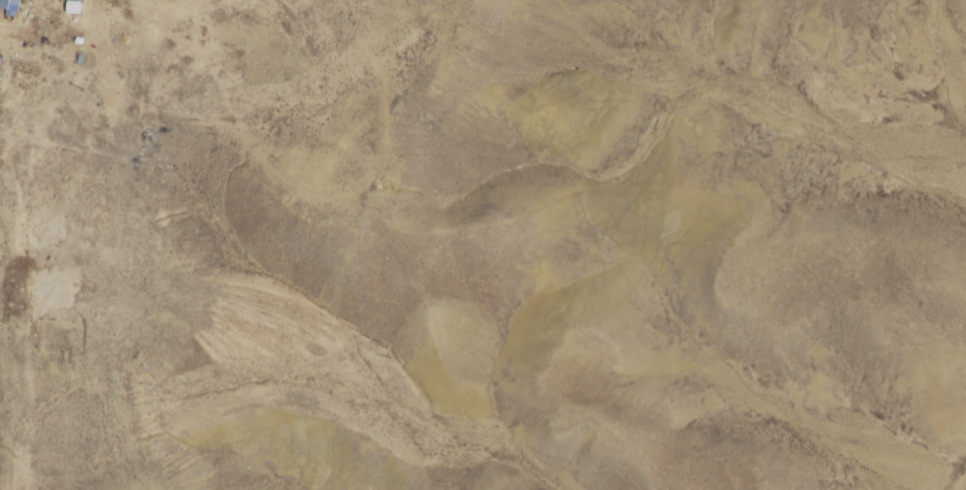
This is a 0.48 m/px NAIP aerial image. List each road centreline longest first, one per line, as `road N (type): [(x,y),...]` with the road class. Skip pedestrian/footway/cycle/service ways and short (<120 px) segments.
road 1 (track): [(359,0),(965,116)]

